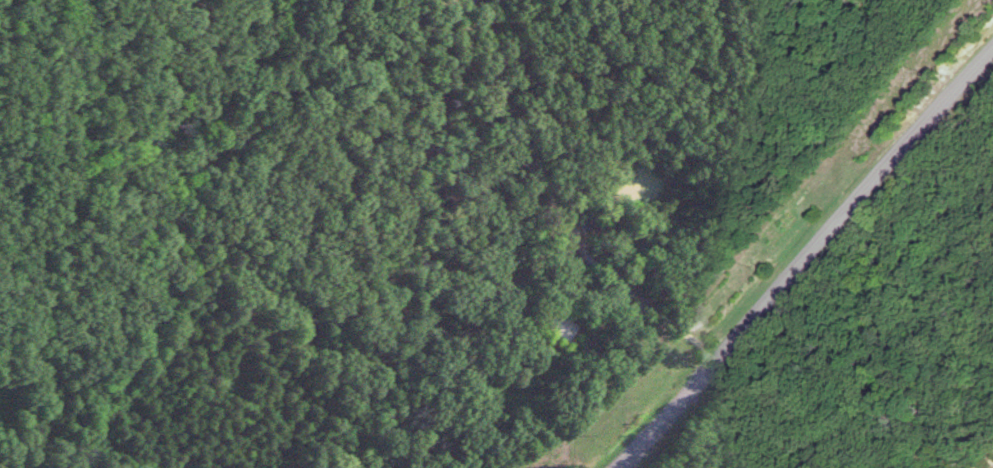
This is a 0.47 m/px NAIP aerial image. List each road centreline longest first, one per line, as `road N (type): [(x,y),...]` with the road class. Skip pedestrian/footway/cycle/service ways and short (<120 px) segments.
road 1 (residential): [(992,50),(809,246),(687,400),(622,467)]

